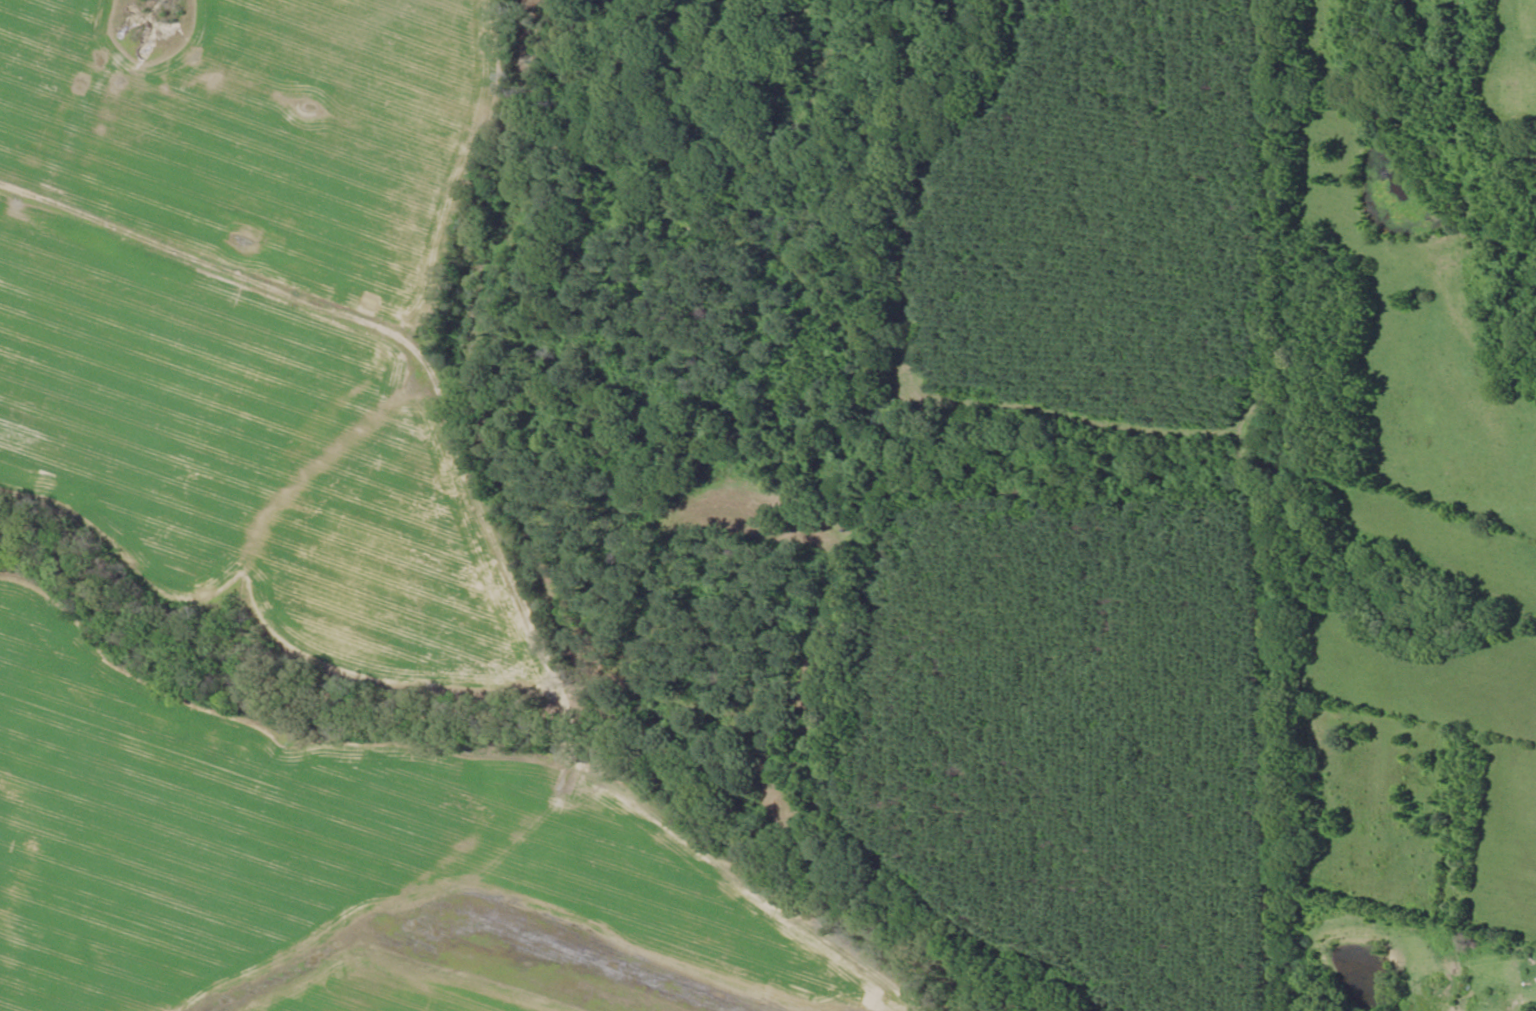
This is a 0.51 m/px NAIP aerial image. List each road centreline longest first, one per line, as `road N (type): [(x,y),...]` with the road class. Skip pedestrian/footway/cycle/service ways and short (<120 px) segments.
road 1 (residential): [(1253,1010),(1230,931),(1317,758),(1251,406),(1197,308),(1211,232),(1230,201)]

